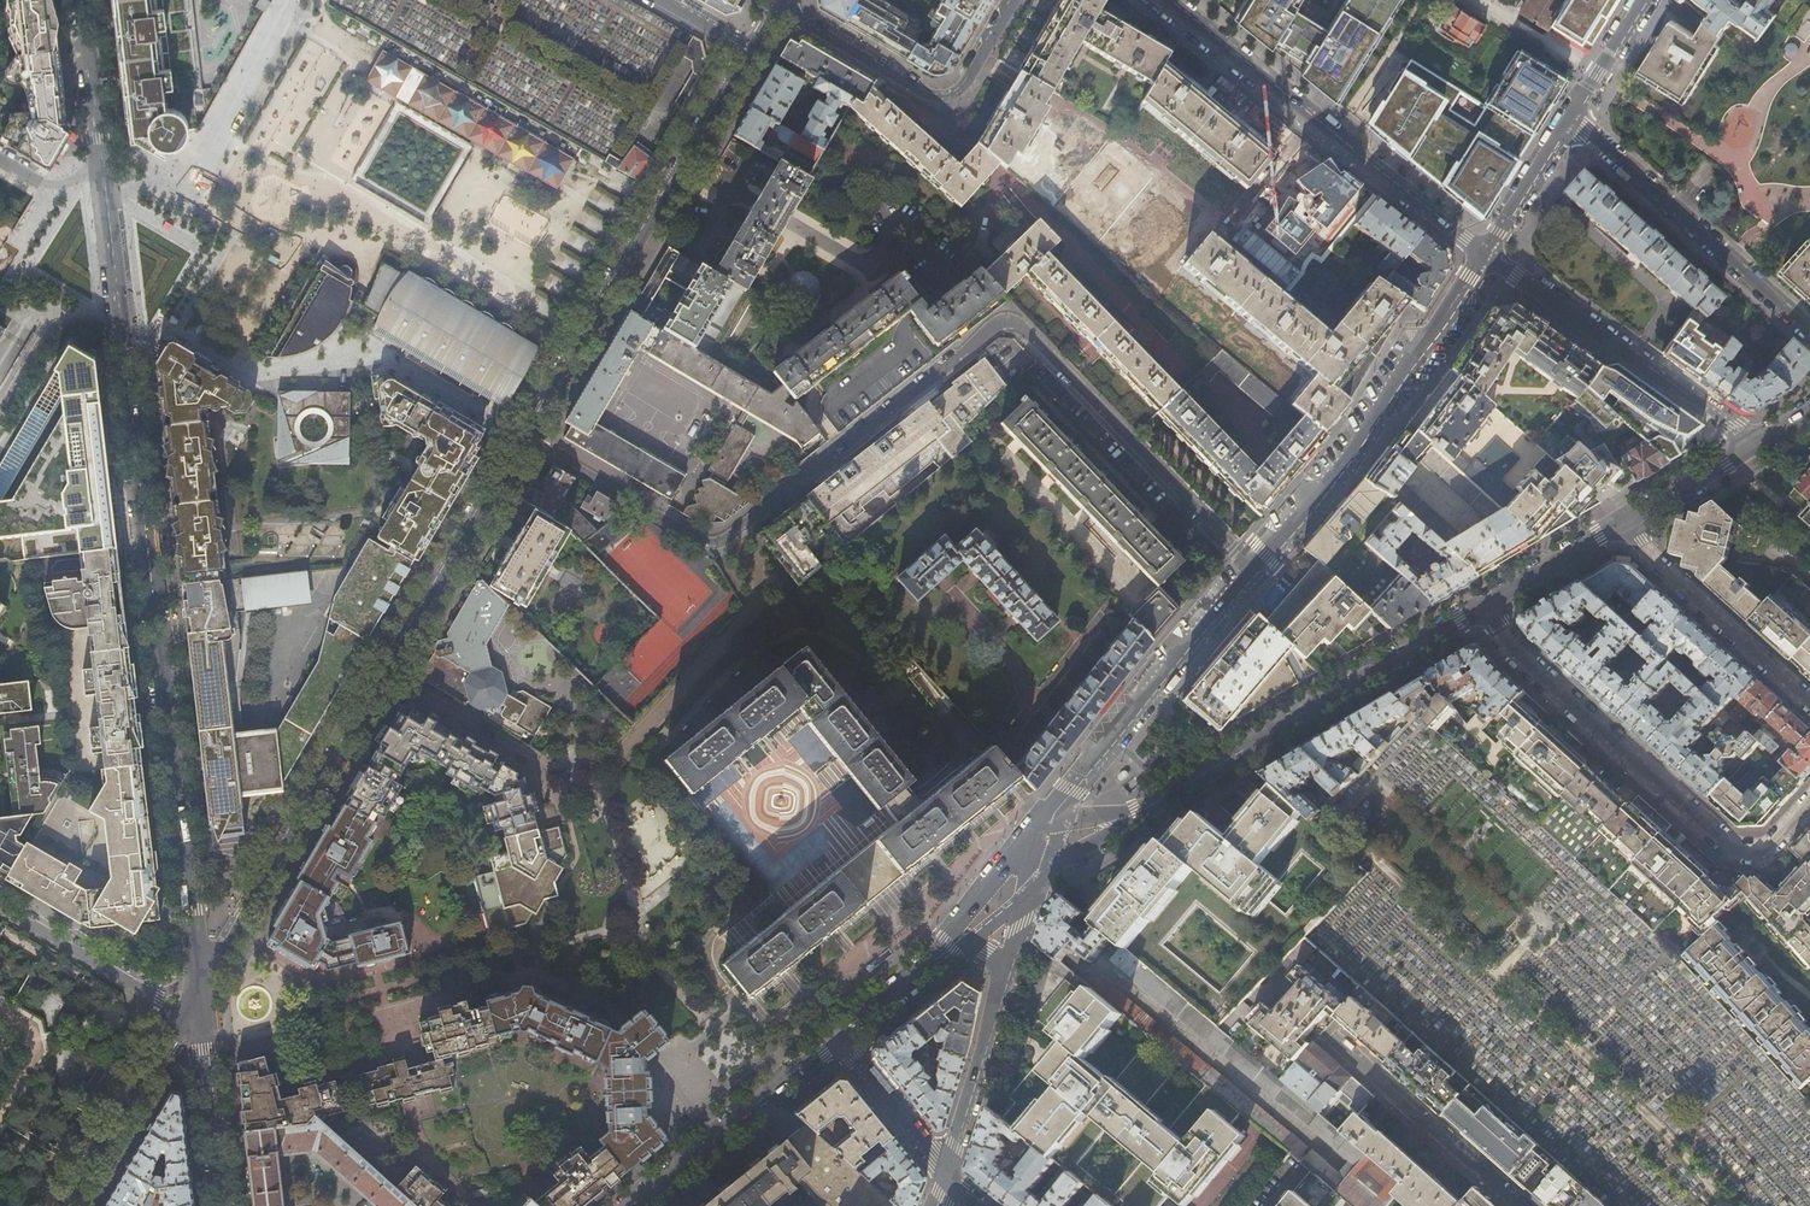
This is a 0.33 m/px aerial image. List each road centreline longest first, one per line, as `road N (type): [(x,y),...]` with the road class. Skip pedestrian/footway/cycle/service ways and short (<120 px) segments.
road 1 (residential): [(1256,569),(1009,322),(718,542),(704,543),(524,437)]
road 2 (tertiary): [(124,349),(197,1000)]
road 3 (residential): [(197,1000),(524,437)]
road 4 (residential): [(1809,803),(1769,850),(1741,855),(1505,640),(1483,605)]
road 5 (residential): [(524,437),(749,50)]
road 6 (tertiary): [(1131,815),(1483,605)]
road 7 (residential): [(1164,0),(1482,254)]
road 8 (residential): [(1482,254),(1355,452),(1256,569)]
road 9 (residential): [(1482,254),(1757,442)]
road 10 (residential): [(1256,569),(1042,819)]
road 11 (residential): [(1809,332),(1568,115)]
road 12 (residential): [(775,5),(936,95),(962,89),(1015,0)]
road 13 (tertiary): [(630,1205),(838,1038)]
road 14 (residential): [(1620,524),(1809,705)]
road 15 (residential): [(1334,1045),(1519,1205)]
road 16 (residential): [(75,1205),(197,1000)]
road 17 (residential): [(1006,961),(947,1178)]
road 18 (residential): [(0,906),(149,996),(197,1000)]
road 19 (tertiary): [(197,1000),(220,1205)]
road 20 (tertiary): [(102,165),(124,349)]
road 21 (residential): [(124,349),(87,327),(50,329),(0,414)]
road 22 (residential): [(947,1178),(838,1038)]
road 23 (tertiary): [(83,0),(102,165)]
road 24 (residential): [(1568,115),(1482,254)]
road 25 (tertiary): [(1620,524),(1757,442)]
road 26 (tertiary): [(1483,605),(1620,524)]
road 27 (tertiary): [(1042,819),(950,947)]
road 28 (tertiary): [(838,1038),(950,947)]
road 29 (residential): [(1641,0),(1568,115)]

